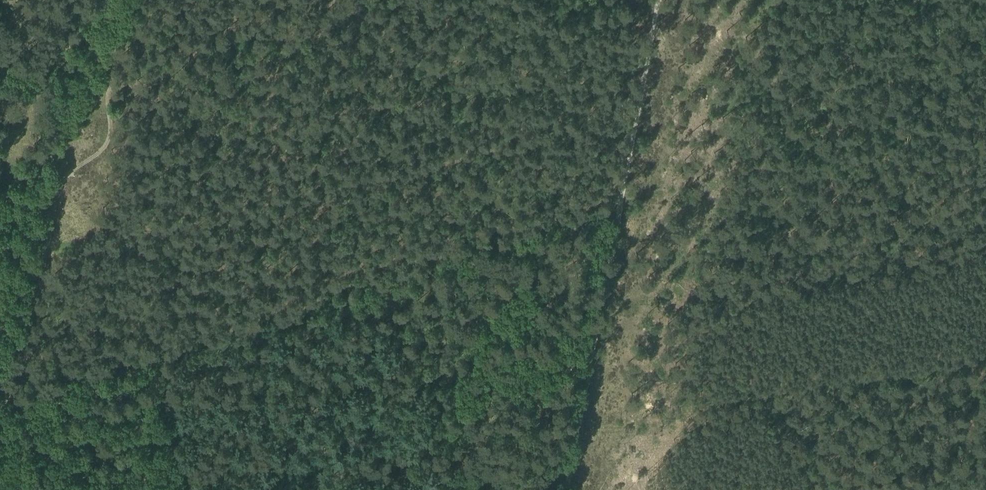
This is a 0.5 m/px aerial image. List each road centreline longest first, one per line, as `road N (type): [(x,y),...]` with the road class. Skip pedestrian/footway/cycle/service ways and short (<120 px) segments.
road 1 (track): [(565,489),(659,0)]
road 2 (track): [(0,378),(29,322),(56,192),(109,139),(111,49)]

